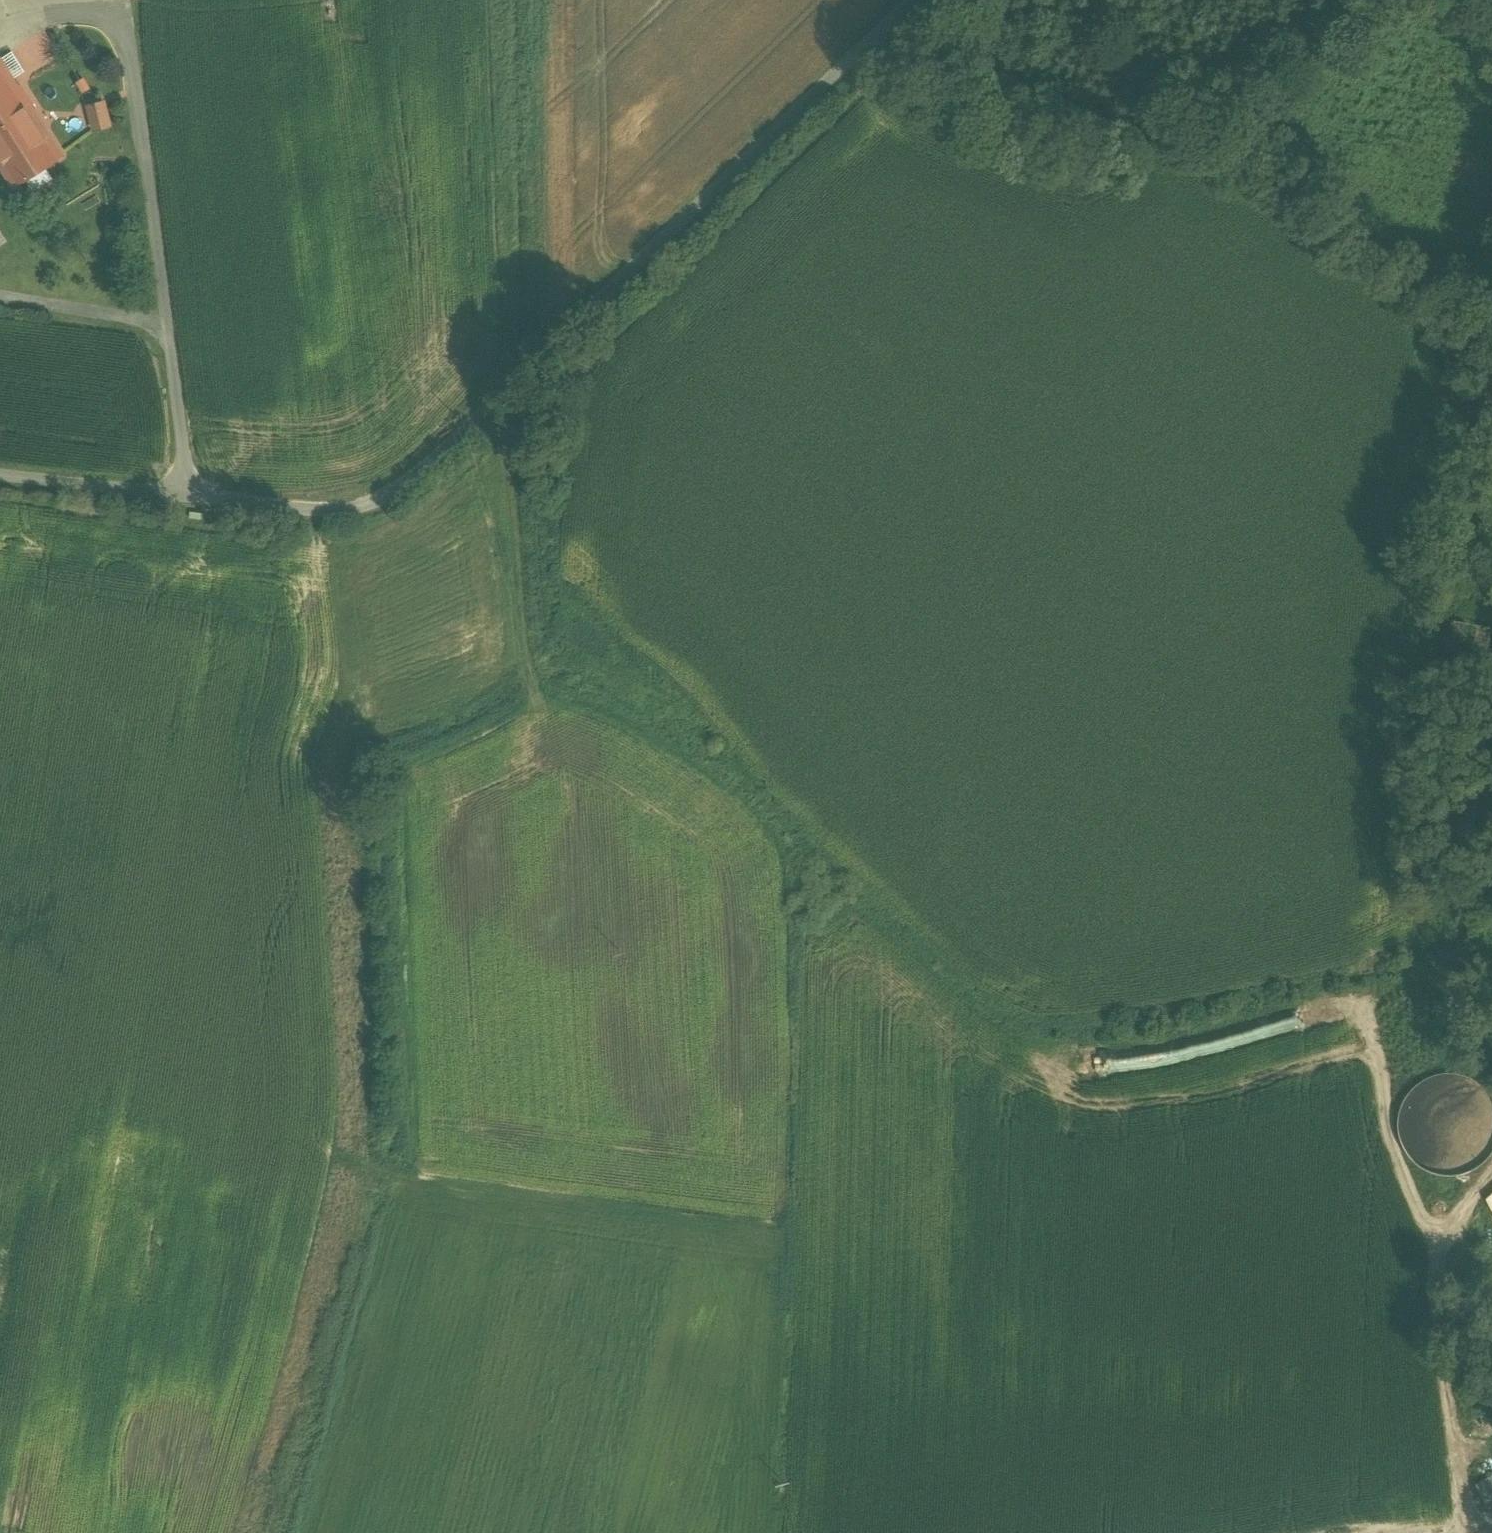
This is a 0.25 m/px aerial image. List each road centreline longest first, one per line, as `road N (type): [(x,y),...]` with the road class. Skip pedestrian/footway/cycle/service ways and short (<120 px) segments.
road 1 (residential): [(0,458),(325,492),(388,478),(889,0)]

